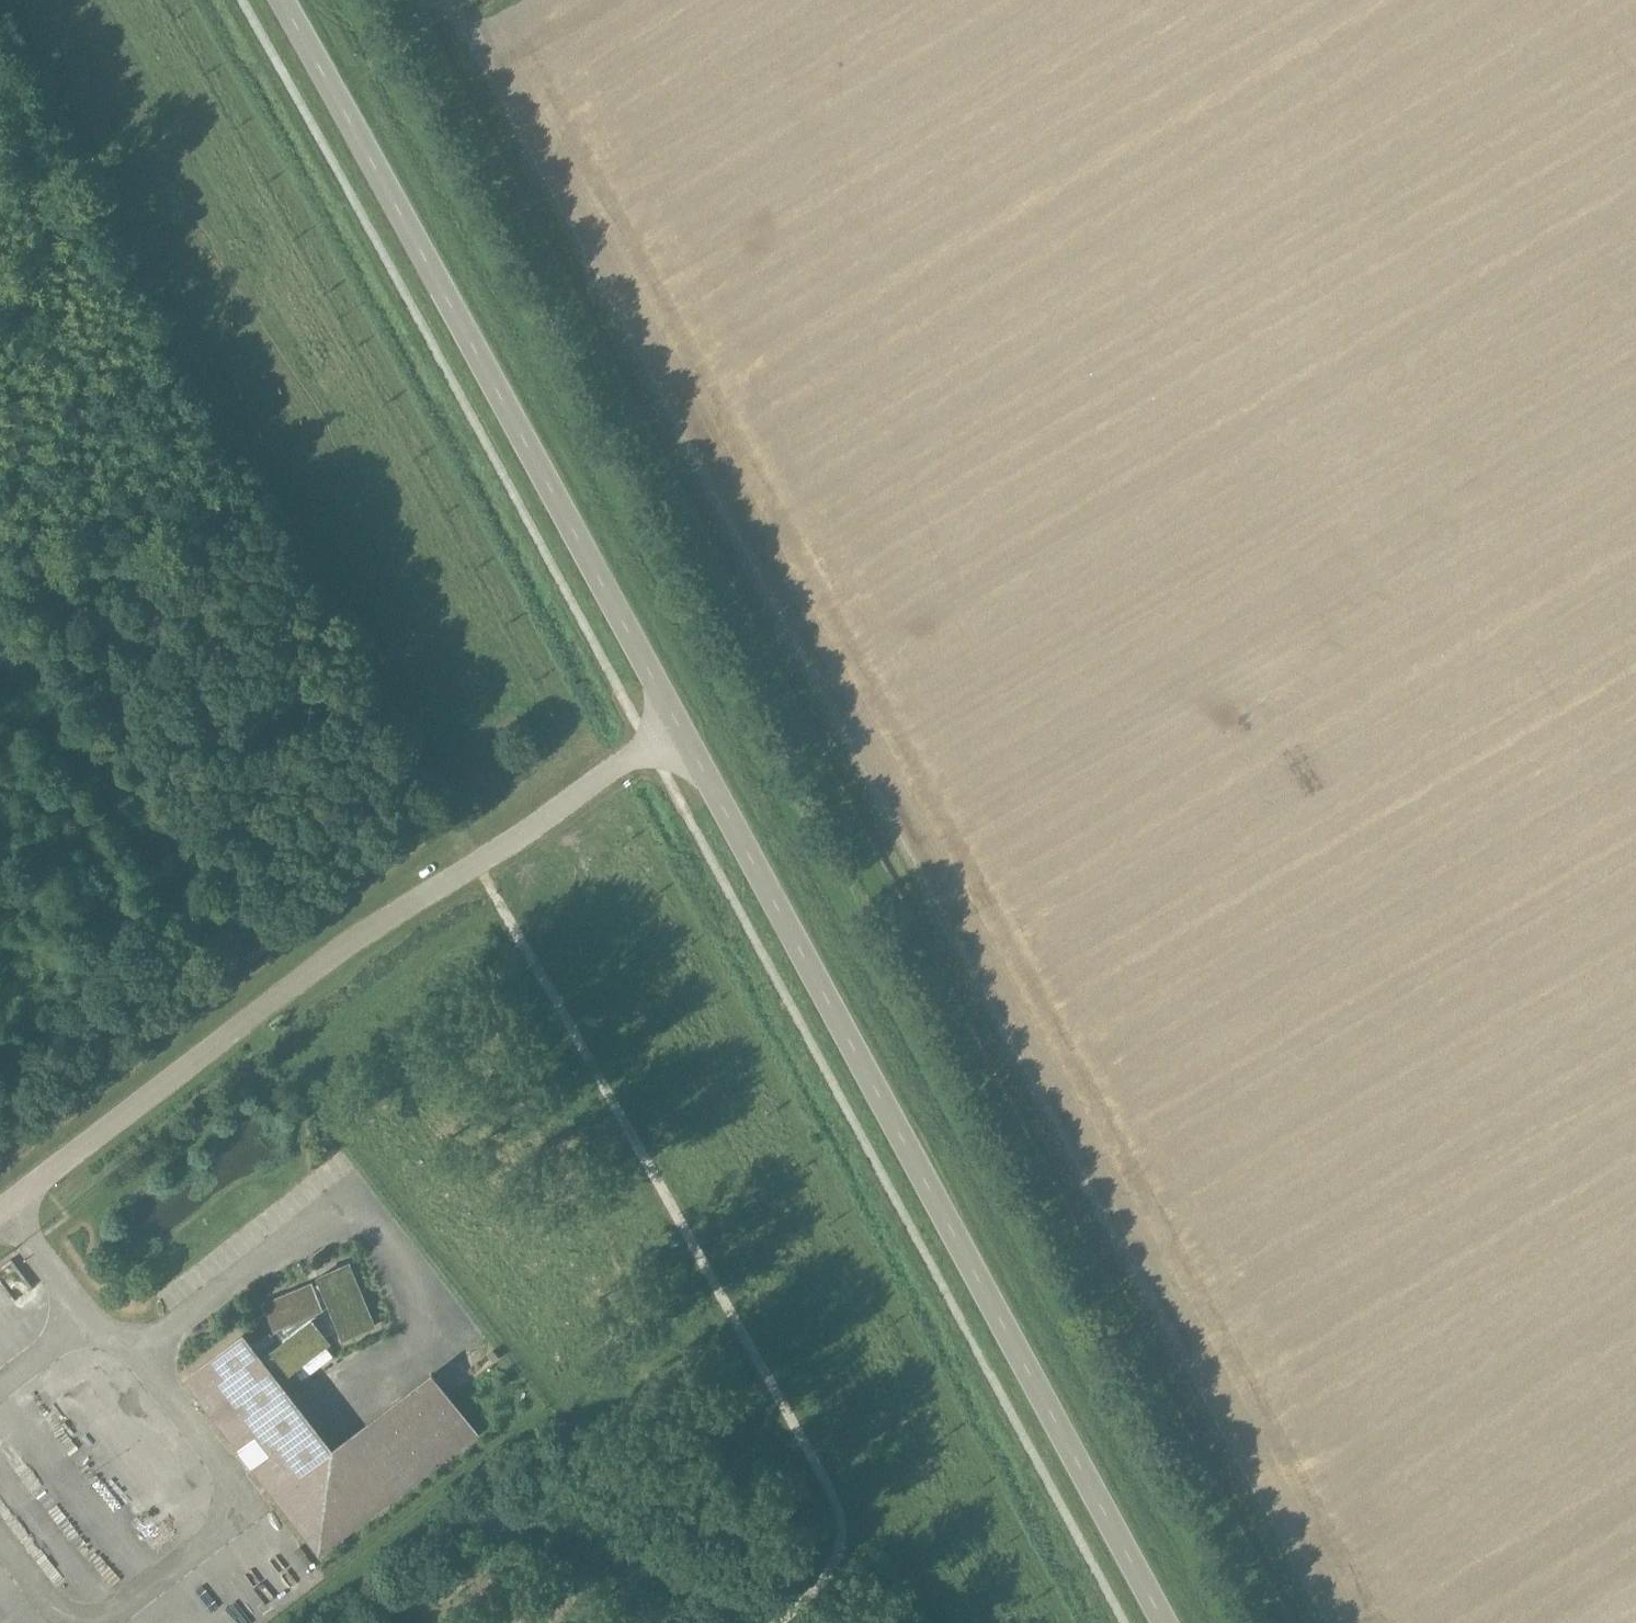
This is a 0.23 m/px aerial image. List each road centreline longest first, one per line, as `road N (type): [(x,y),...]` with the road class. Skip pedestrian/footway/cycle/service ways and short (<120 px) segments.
road 1 (tertiary): [(269,0),(1164,1622)]

